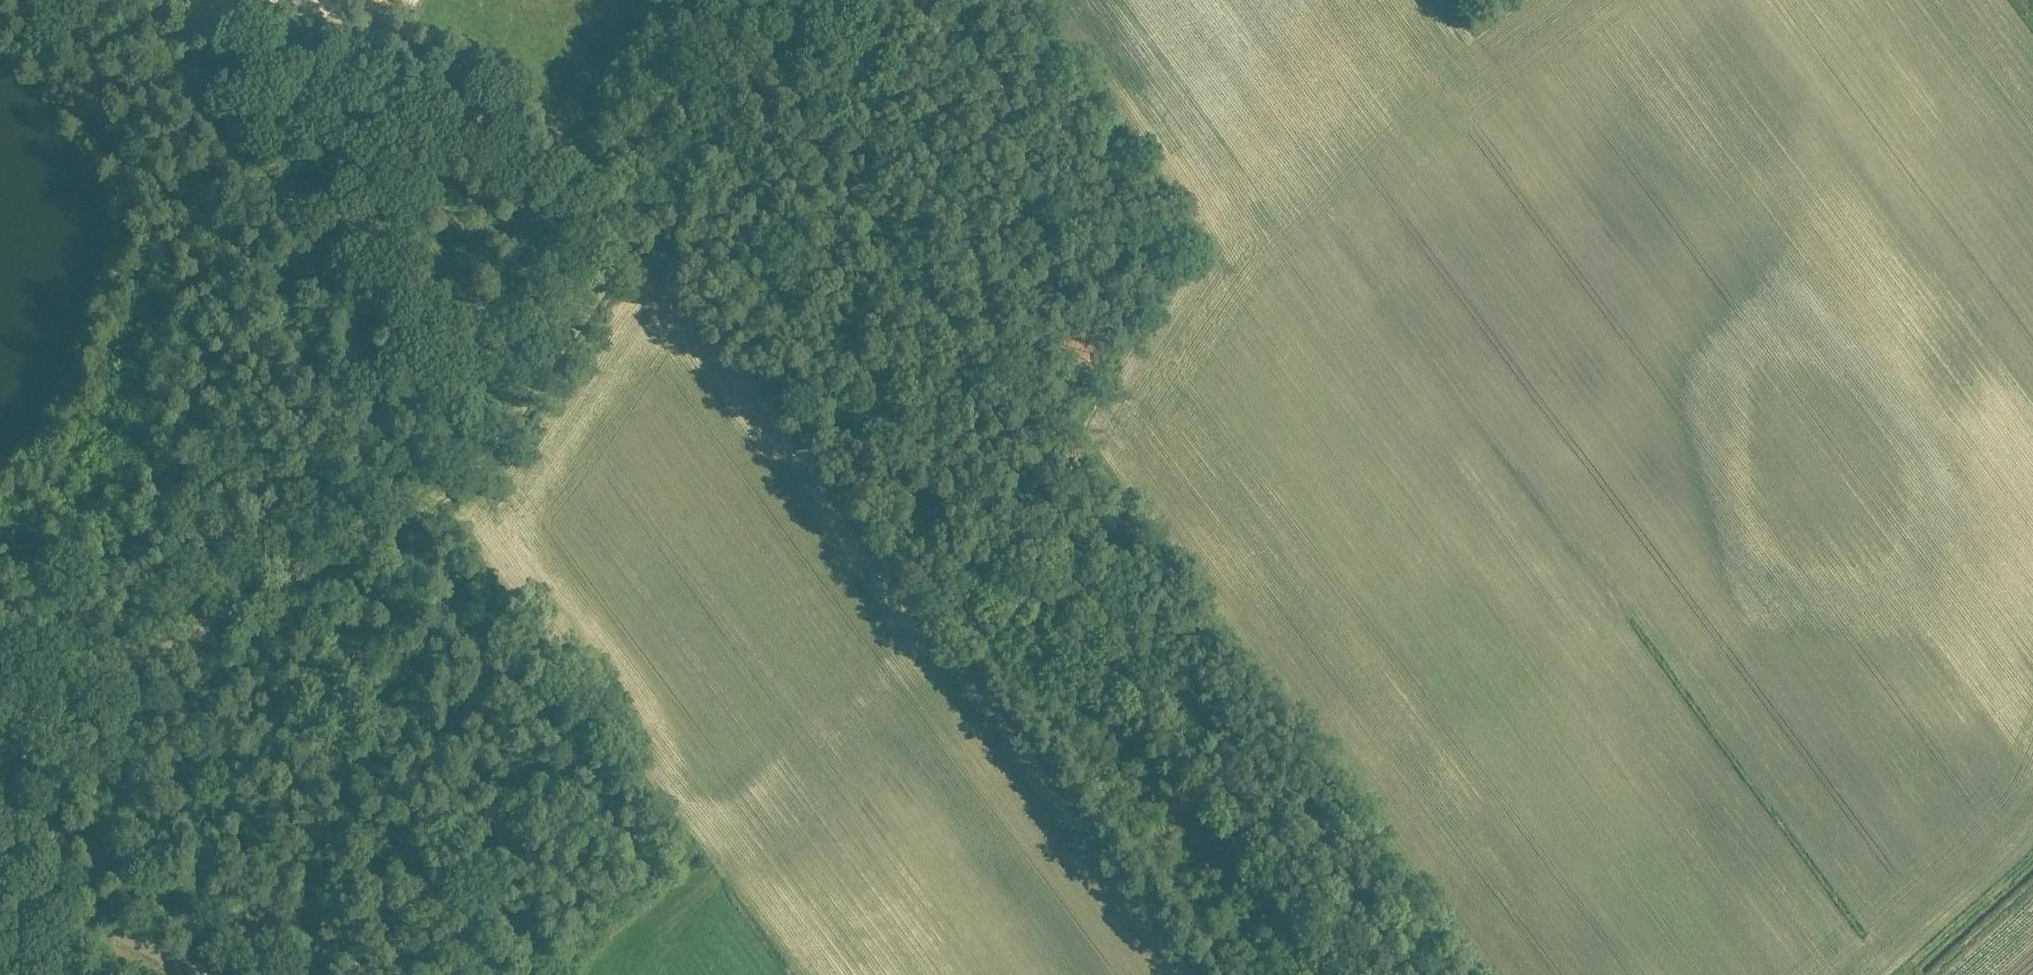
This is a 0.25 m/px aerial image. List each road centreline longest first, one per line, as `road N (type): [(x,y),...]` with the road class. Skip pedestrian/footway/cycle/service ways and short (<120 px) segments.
road 1 (unclassified): [(0,744),(478,463),(702,145),(820,0)]
road 2 (unclassified): [(191,974),(108,928),(0,888)]

